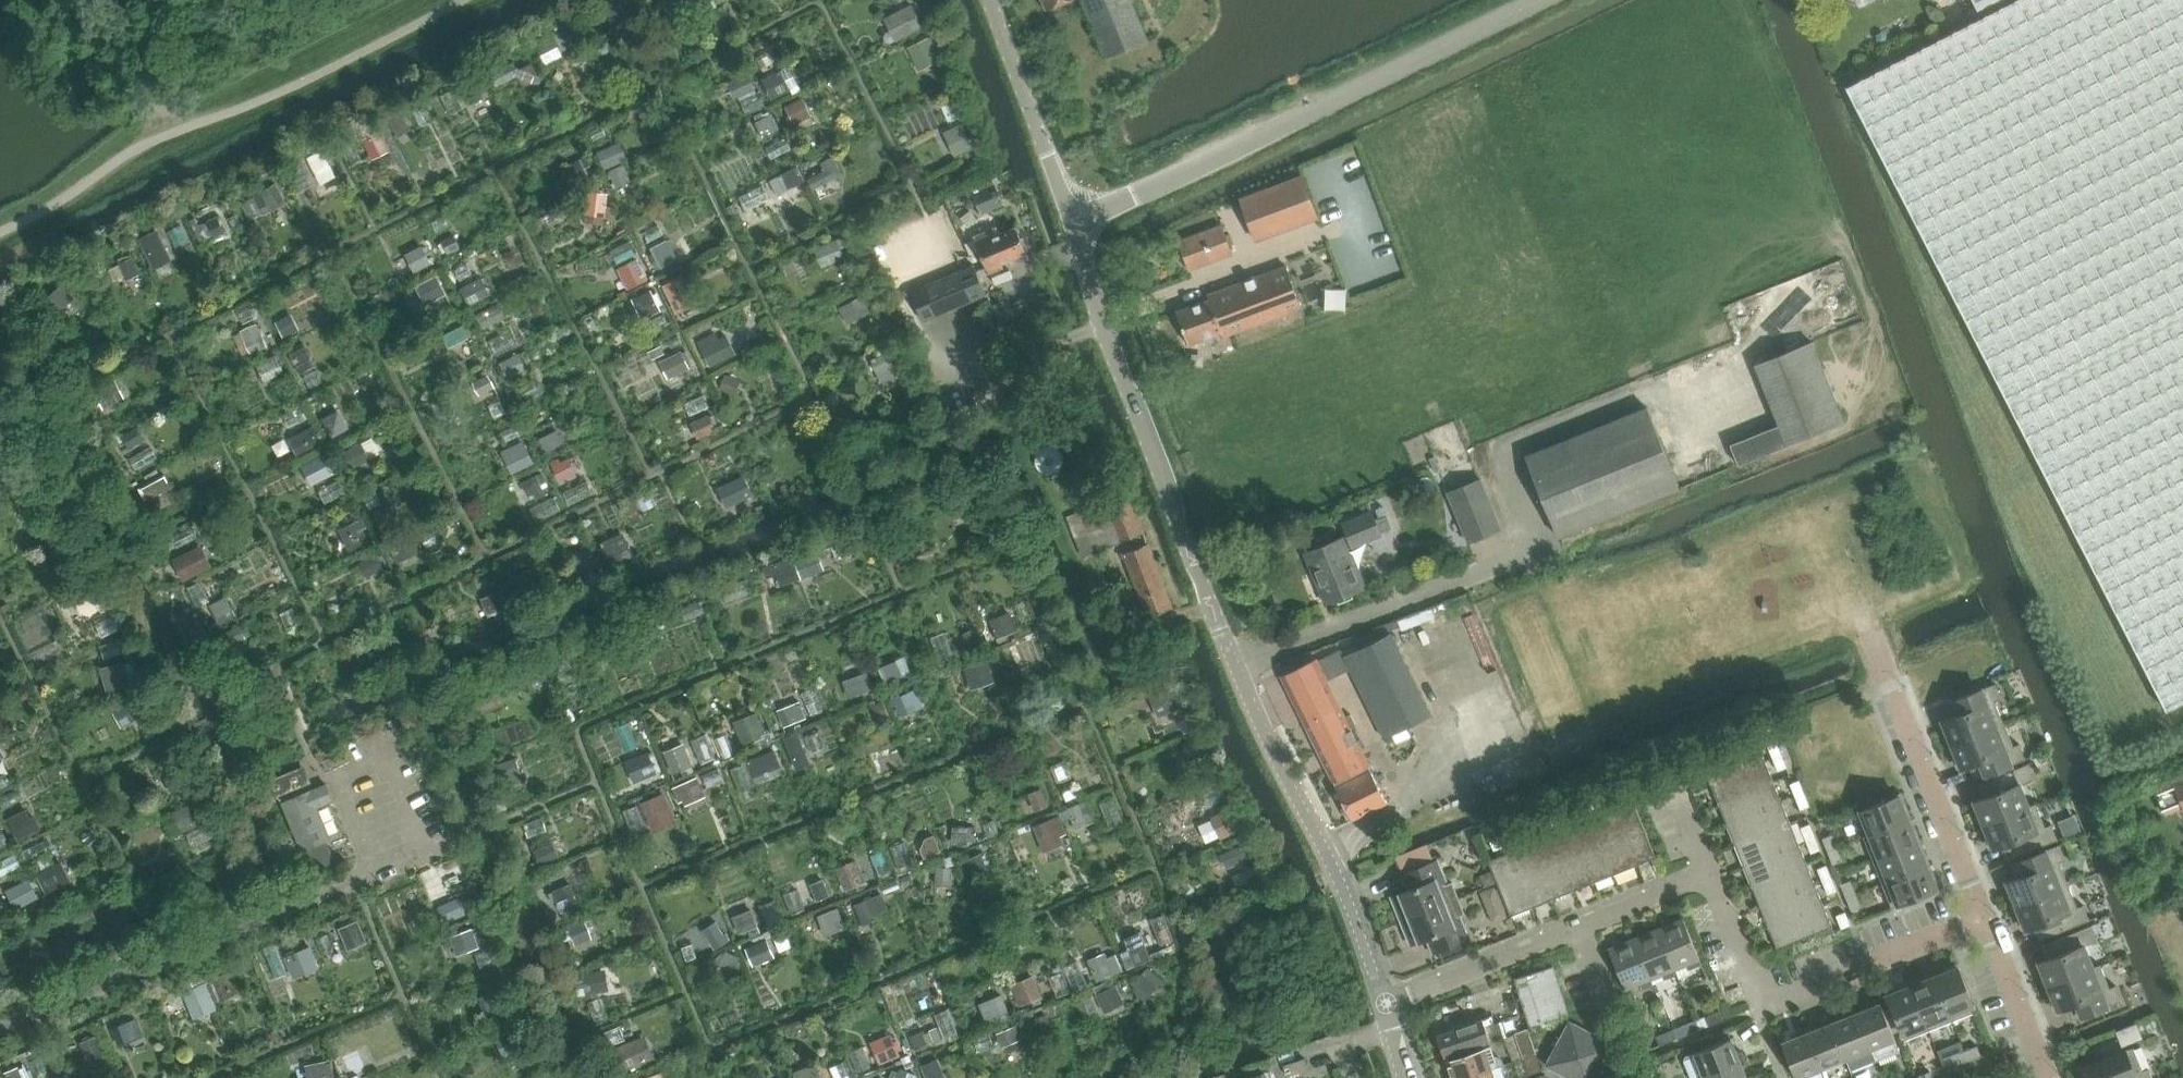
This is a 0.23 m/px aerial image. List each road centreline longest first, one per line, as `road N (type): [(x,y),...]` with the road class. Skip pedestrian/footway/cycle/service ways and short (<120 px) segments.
road 1 (unclassified): [(1537,0),(1074,216)]
road 2 (unclassified): [(1222,632),(1104,324),(1074,216)]
road 3 (residential): [(1384,1002),(1329,853),(1248,700),(1222,632)]
road 4 (unclassified): [(0,1029),(373,872)]
road 5 (residential): [(1384,1002),(1708,871)]
road 6 (residential): [(1981,917),(1891,694)]
road 7 (unclassified): [(1074,216),(991,0)]
road 8 (residential): [(2046,1077),(1981,917)]
road 9 (residential): [(1762,1006),(1708,871)]

